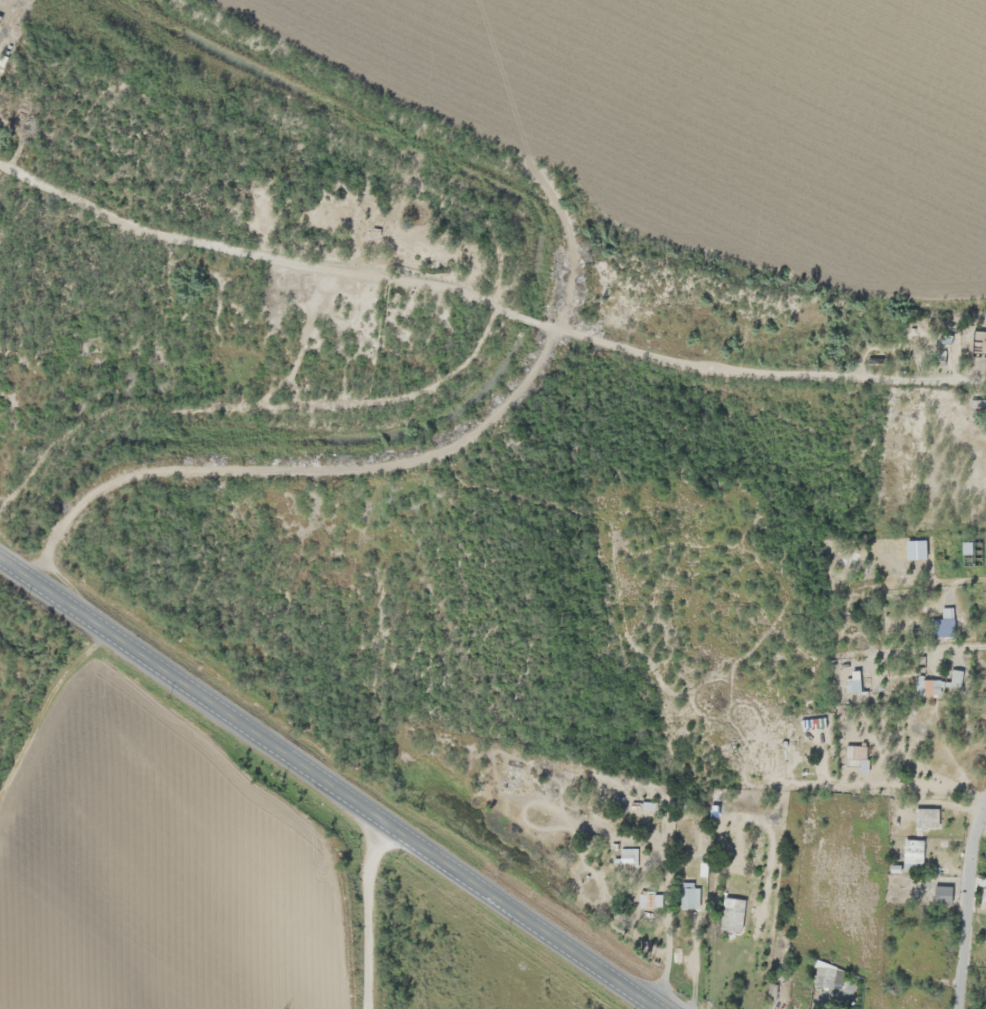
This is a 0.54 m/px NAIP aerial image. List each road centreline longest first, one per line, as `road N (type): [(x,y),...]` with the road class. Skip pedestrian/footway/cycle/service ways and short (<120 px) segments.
road 1 (residential): [(985,379),(687,365),(556,329),(453,289),(148,231),(0,162)]
road 2 (primary): [(662,1008),(0,555)]
road 3 (residential): [(985,802),(971,841),(956,1008)]

